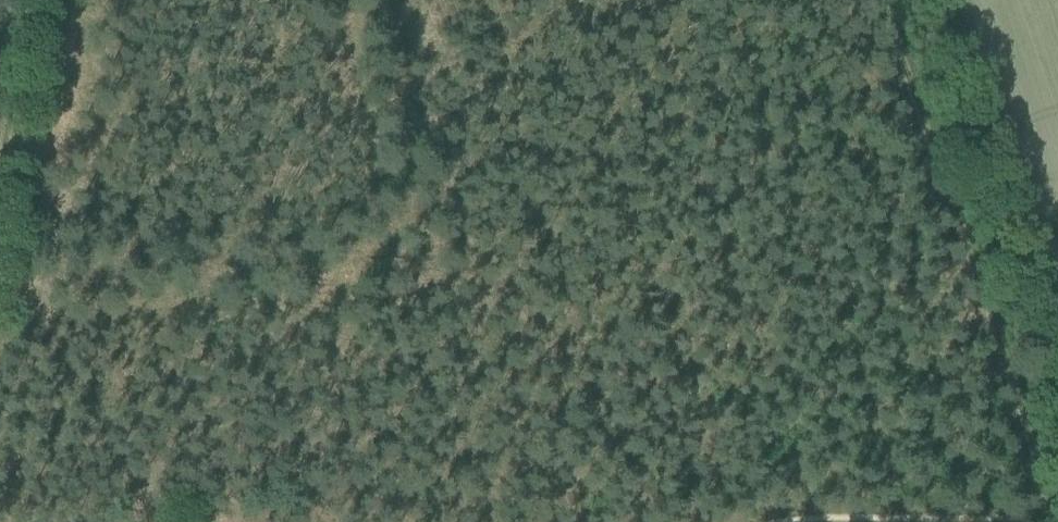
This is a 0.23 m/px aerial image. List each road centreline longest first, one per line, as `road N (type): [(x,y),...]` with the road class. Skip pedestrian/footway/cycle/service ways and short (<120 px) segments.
road 1 (track): [(872,0),(1044,521)]

